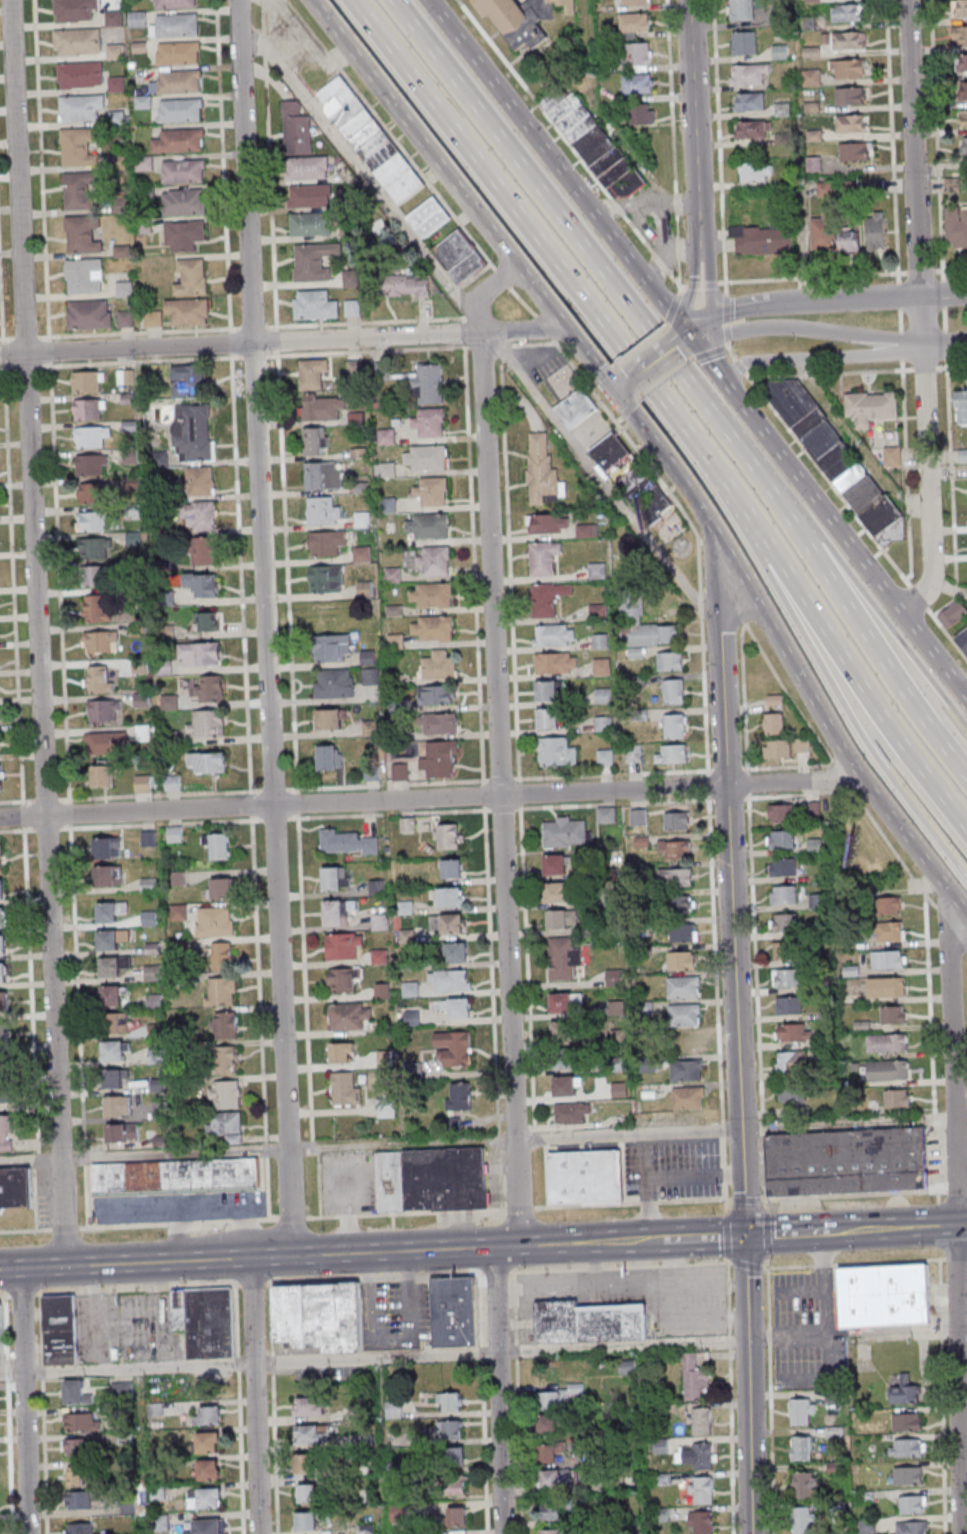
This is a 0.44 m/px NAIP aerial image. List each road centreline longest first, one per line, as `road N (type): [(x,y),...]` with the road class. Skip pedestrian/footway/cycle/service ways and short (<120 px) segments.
road 1 (residential): [(64,1267),(9,0)]
road 2 (residential): [(291,1256),(237,0)]
road 3 (motorway): [(966,783),(798,529),(390,0)]
road 4 (residential): [(519,1246),(481,331)]
road 5 (secondary): [(966,698),(428,0)]
road 6 (residential): [(862,779),(0,818)]
road 7 (tertiary): [(747,1236),(715,536)]
road 8 (residential): [(960,1533),(958,1177),(945,888)]
road 9 (motorway): [(349,0),(705,467)]
road 10 (residential): [(565,329),(0,355)]
road 11 (secondary): [(519,1246),(0,1270)]
road 12 (secondary): [(312,0),(615,395)]
road 13 (motorway): [(705,467),(852,726),(966,879)]
road 14 (secondary): [(715,536),(836,741),(966,915)]
road 15 (motorway): [(705,467),(966,827)]
road 16 (residential): [(898,610),(926,589),(931,574),(919,296)]
road 17 (tertiary): [(751,1533),(747,1236)]
road 18 (residential): [(919,296),(906,0)]
road 19 (residential): [(502,1533),(494,1247)]
road 20 (tertiary): [(690,330),(782,324),(921,344),(966,342)]
road 21 (residential): [(258,1533),(250,1258)]
road 22 (residential): [(28,1533),(19,1269)]
road 23 (motorway): [(966,723),(838,558),(798,529)]
road 24 (residential): [(700,247),(688,0)]
road 25 (tertiary): [(724,378),(745,364),(921,344)]
road 26 (secondary): [(615,395),(715,536)]
road 27 (tertiary): [(919,296),(769,306)]
road 28 (secondary): [(663,1240),(519,1246)]
road 29 (secondary): [(956,1227),(828,1233)]

